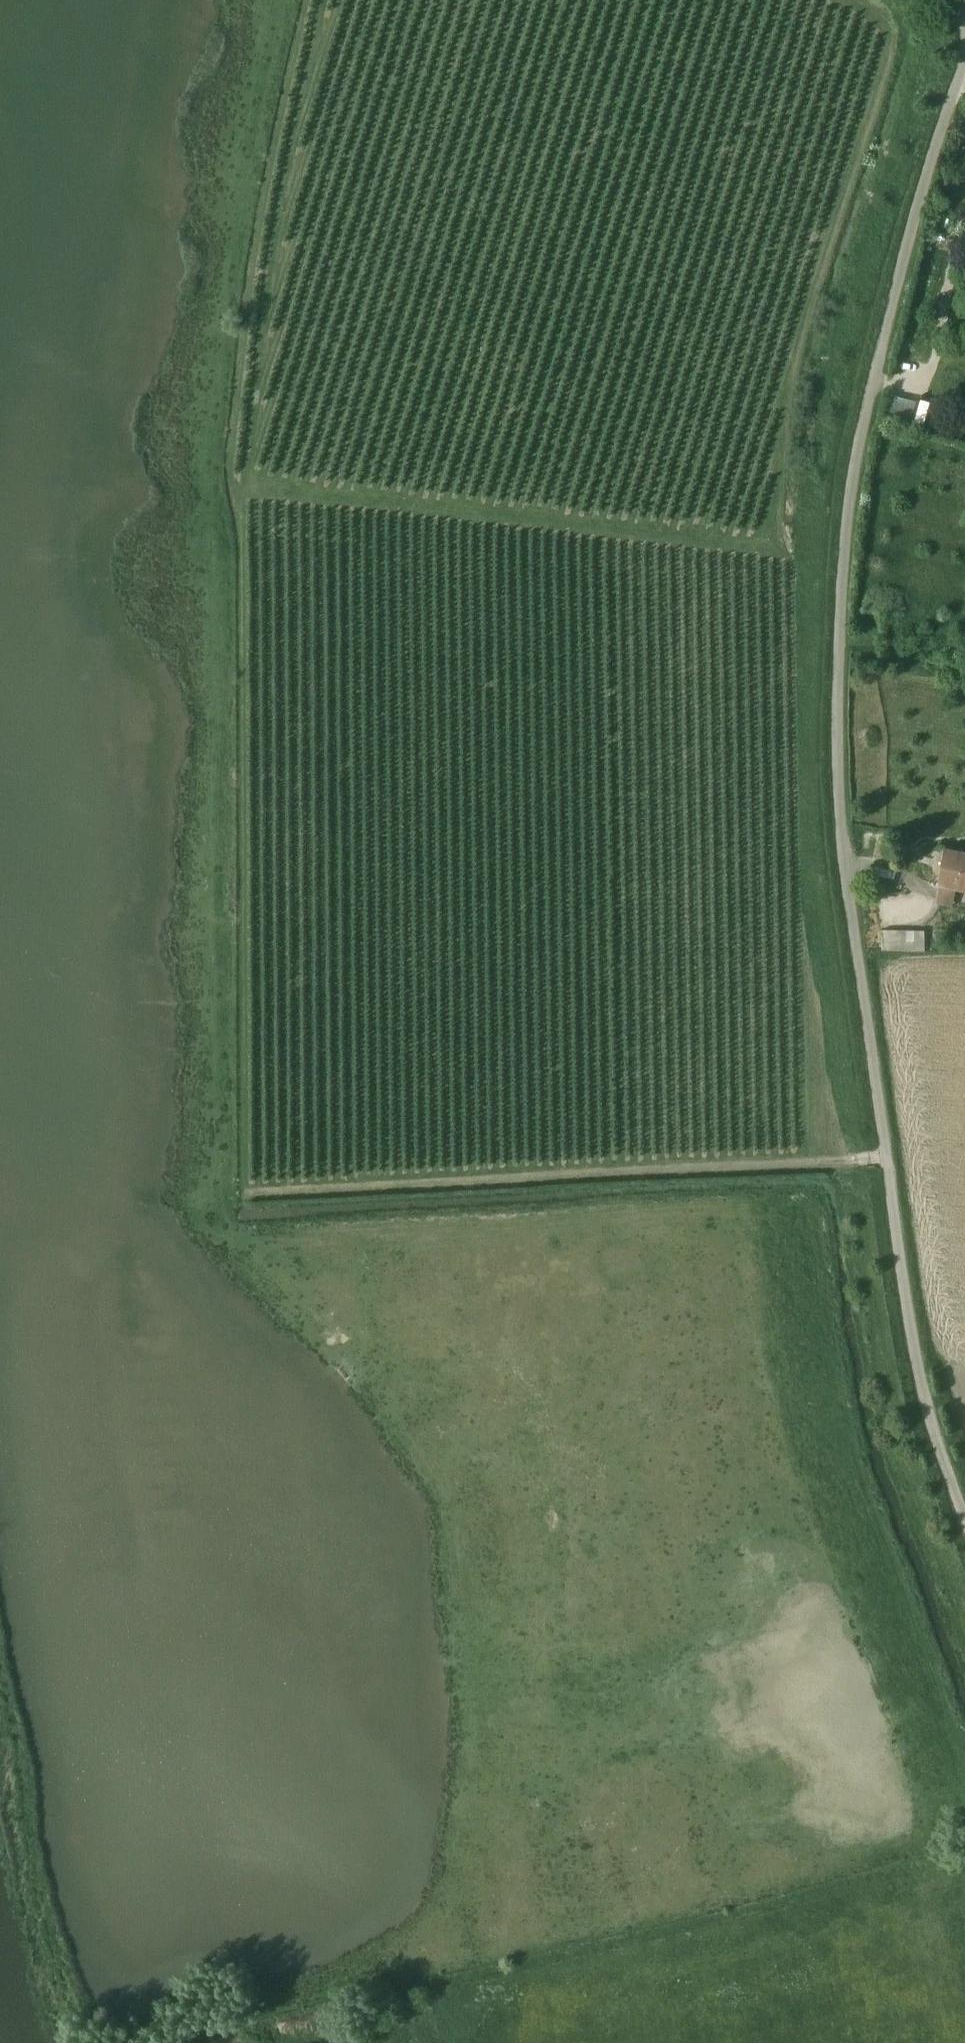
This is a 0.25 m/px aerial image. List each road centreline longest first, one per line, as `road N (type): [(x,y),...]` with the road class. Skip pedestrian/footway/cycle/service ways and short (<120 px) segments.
road 1 (unclassified): [(964,69),(899,288),(853,481),(840,622),(839,834),(911,1334),(964,1528)]

